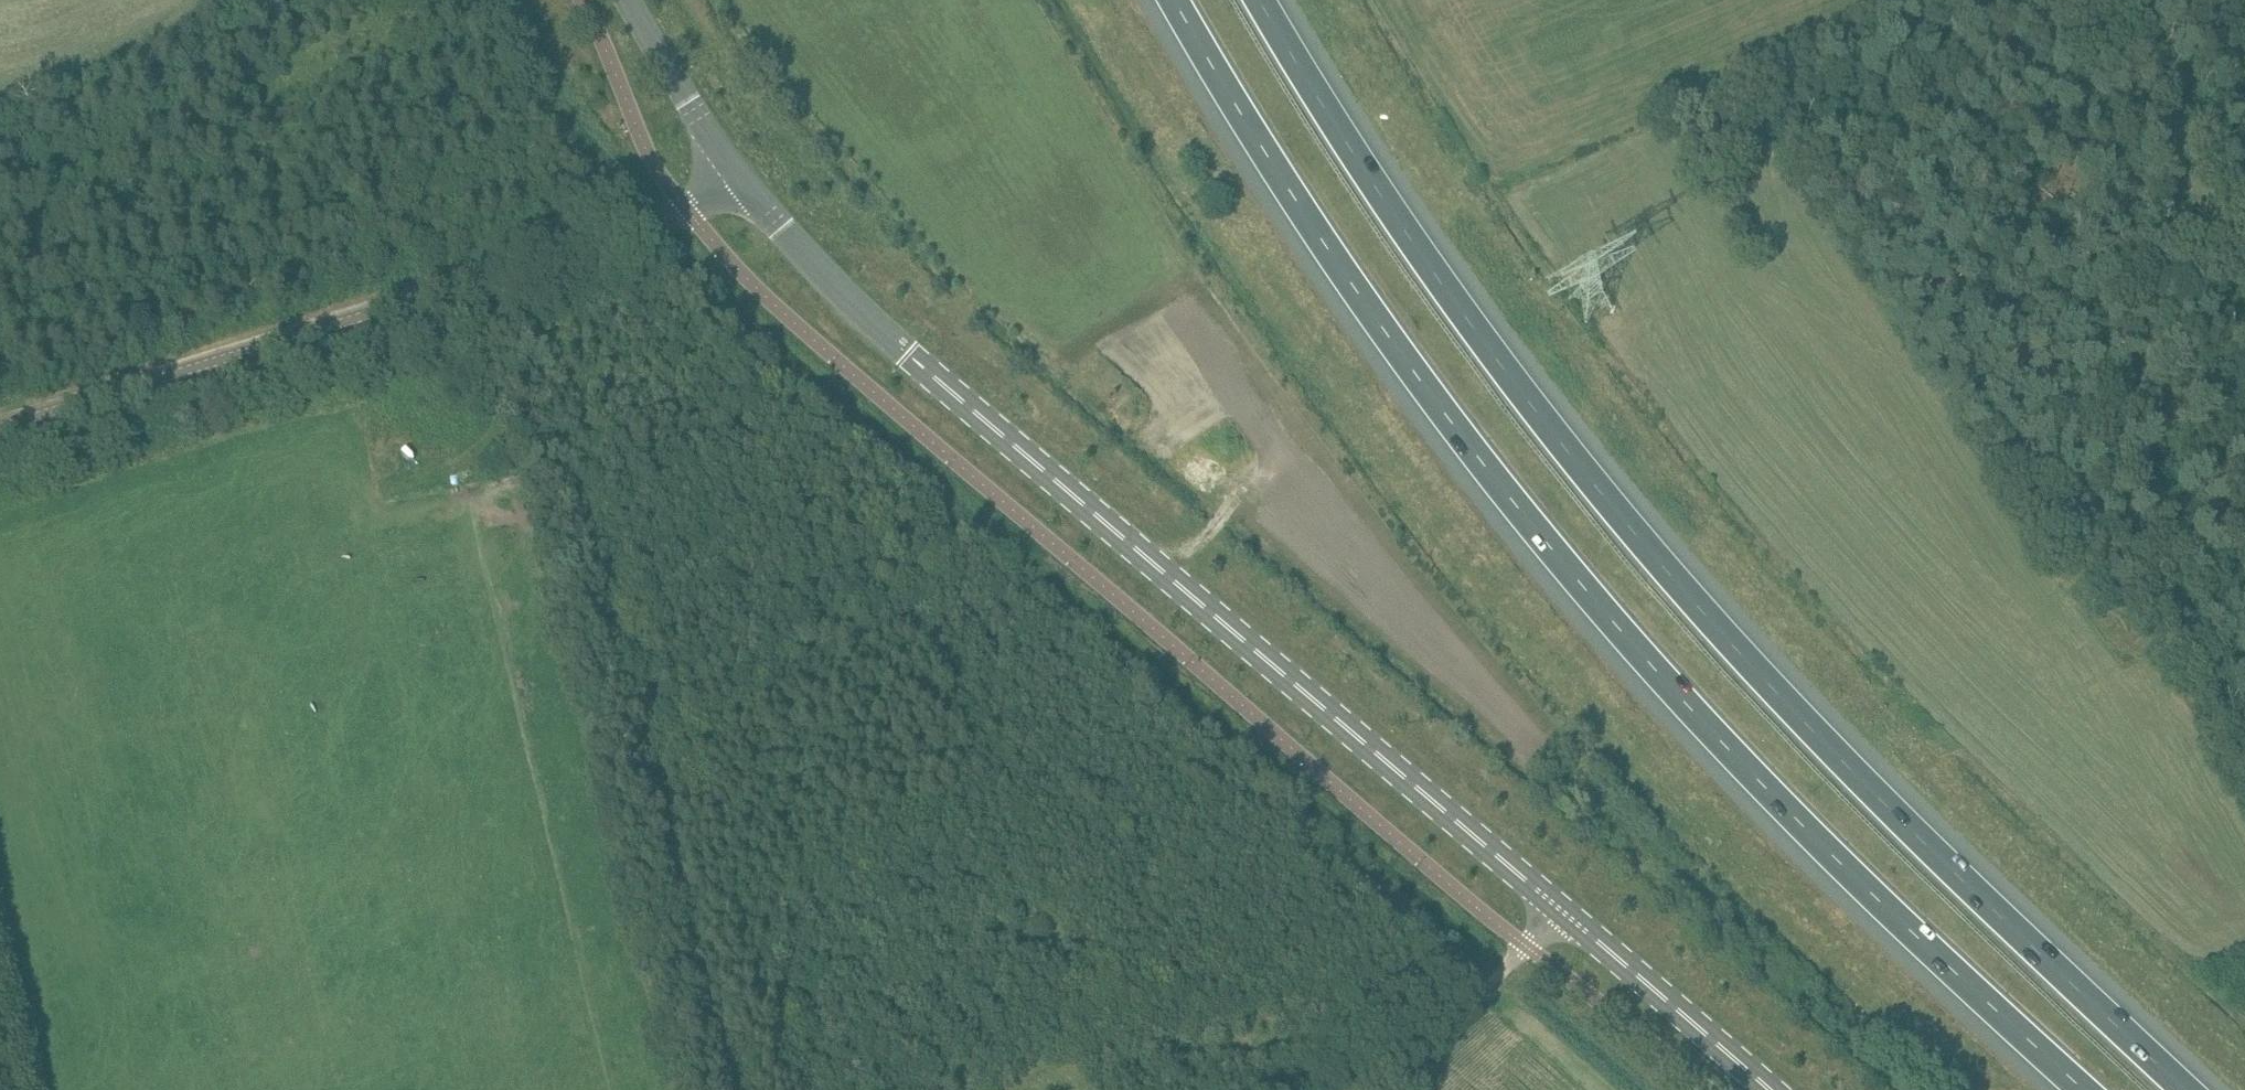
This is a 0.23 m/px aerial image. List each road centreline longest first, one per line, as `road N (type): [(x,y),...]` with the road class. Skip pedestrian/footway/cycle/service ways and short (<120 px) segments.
road 1 (motorway): [(2187,1089),(1886,805),(1695,609),(1477,333),(1261,0)]
road 2 (motorway): [(1175,0),(1329,250),(1514,501),(1826,849),(2088,1089)]
road 3 (tertiary): [(1772,1089),(909,351),(738,183)]
road 4 (unclassified): [(0,422),(686,210),(738,183)]
road 5 (track): [(2244,257),(2081,0)]
road 6 (track): [(1526,947),(1360,1089)]
road 7 (tertiary): [(738,183),(625,0)]

